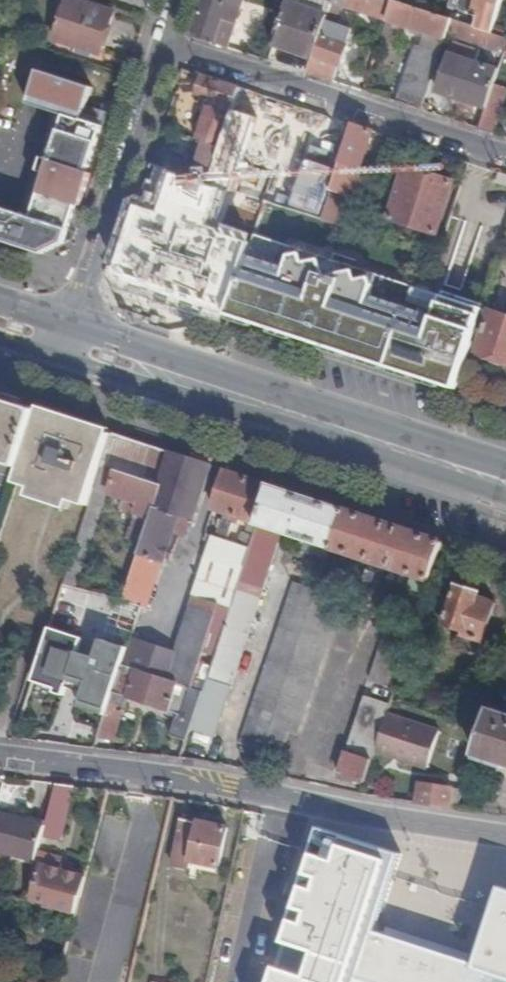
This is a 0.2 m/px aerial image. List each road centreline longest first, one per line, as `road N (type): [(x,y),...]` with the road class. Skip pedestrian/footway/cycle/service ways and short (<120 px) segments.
road 1 (residential): [(0,756),(207,780),(505,835)]
road 2 (primary): [(68,344),(505,486)]
road 3 (residential): [(162,47),(505,160)]
road 4 (residential): [(68,344),(162,47)]

